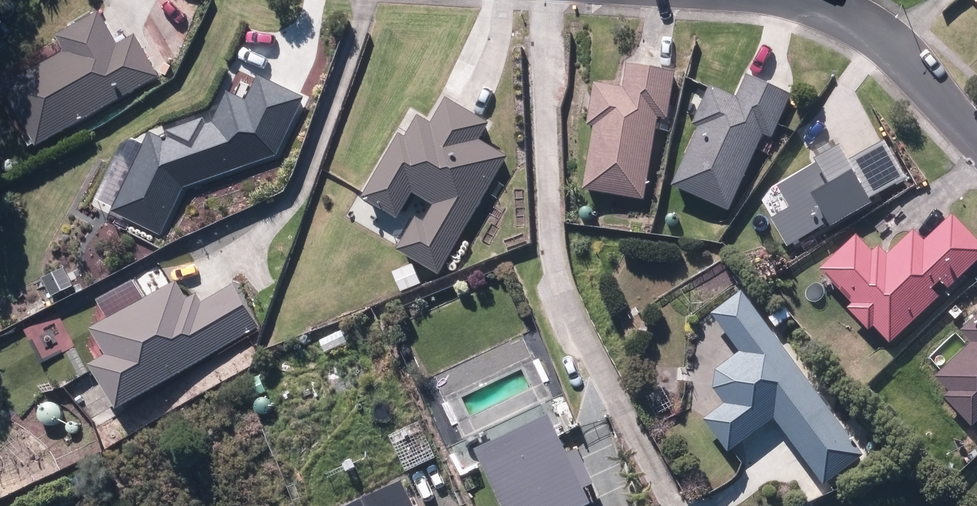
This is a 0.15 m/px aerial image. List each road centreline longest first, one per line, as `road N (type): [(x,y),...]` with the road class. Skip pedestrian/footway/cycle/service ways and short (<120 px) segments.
road 1 (residential): [(798,0),(869,31),(976,141)]

